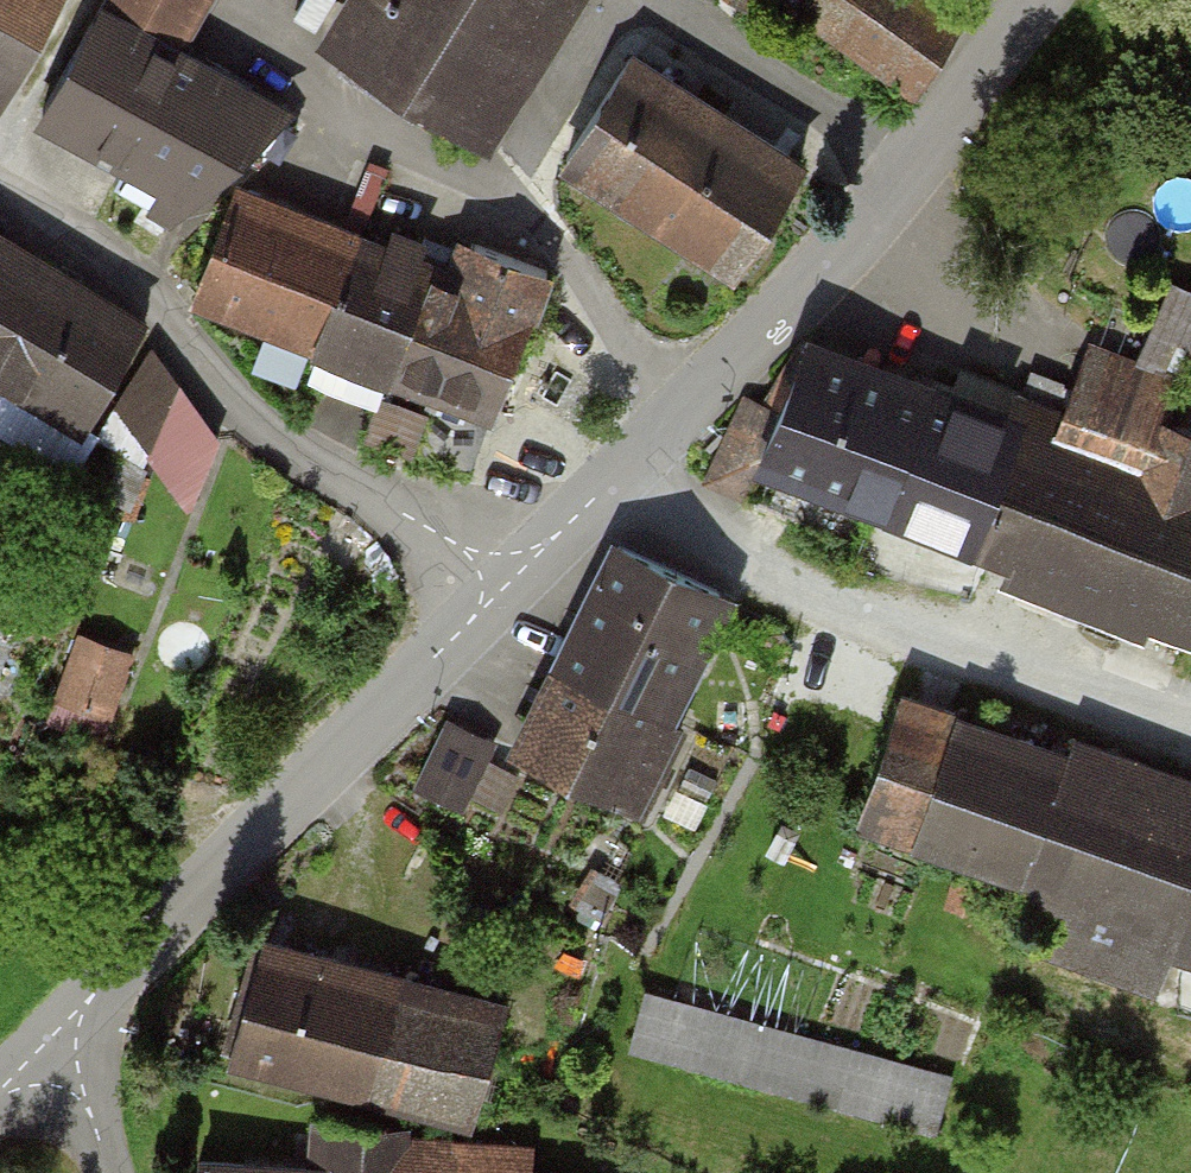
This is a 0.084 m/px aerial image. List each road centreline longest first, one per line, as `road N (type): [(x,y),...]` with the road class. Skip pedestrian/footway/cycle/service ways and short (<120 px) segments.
road 1 (unclassified): [(42,1048),(507,582),(669,432),(824,266),(1031,0)]
road 2 (residential): [(109,1172),(75,1088),(42,1048)]

